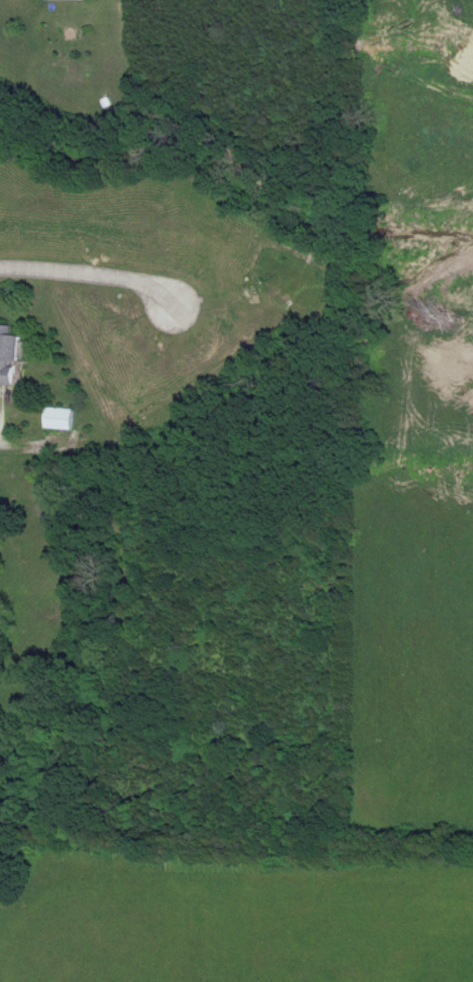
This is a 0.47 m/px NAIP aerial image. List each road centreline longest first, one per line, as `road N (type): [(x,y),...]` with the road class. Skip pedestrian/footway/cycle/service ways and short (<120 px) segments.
road 1 (residential): [(0,267),(132,280),(173,307)]

